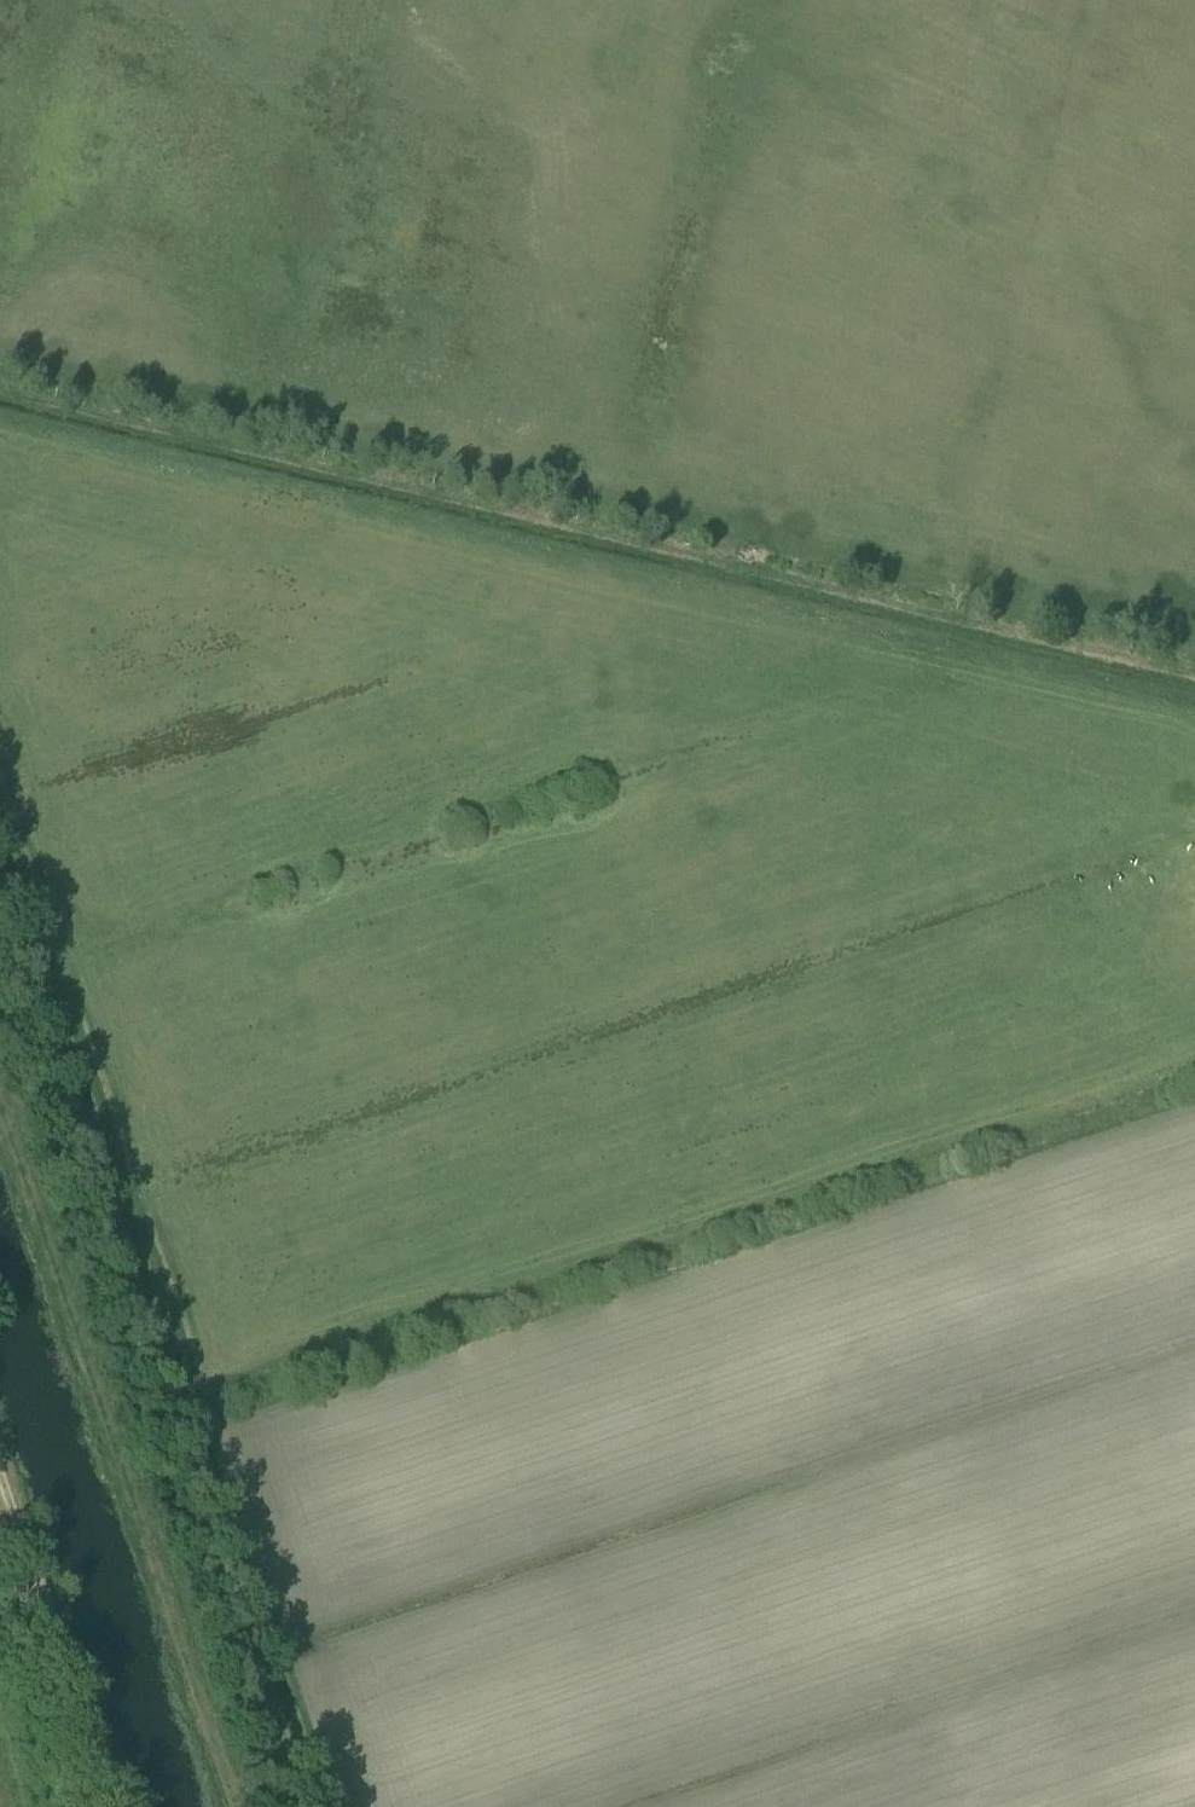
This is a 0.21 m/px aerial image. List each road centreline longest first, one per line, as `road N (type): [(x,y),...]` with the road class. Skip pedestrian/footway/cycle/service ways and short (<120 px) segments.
road 1 (track): [(0,1089),(240,1806)]
road 2 (track): [(106,1806),(0,1490)]

